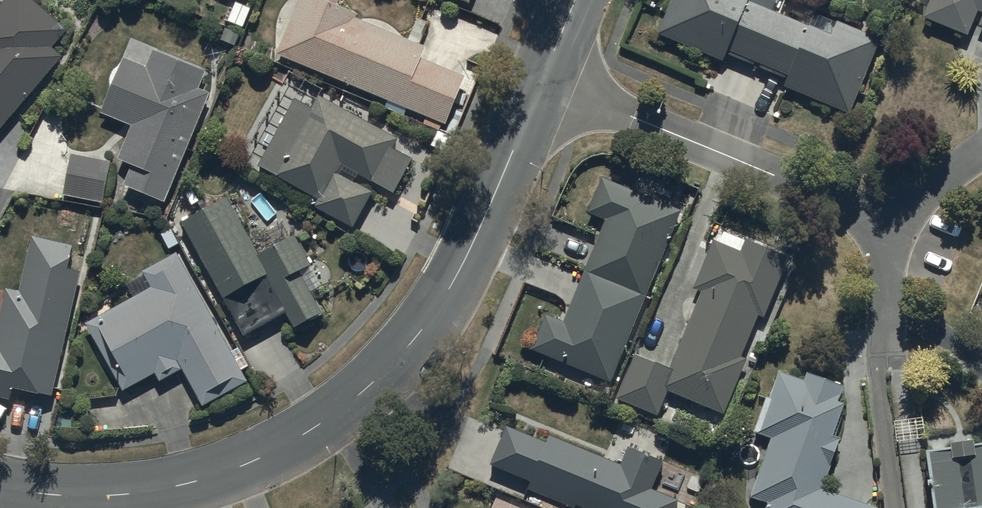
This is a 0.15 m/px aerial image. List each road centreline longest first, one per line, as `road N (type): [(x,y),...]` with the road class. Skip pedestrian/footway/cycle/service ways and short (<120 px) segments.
road 1 (tertiary): [(0,491),(61,497),(161,491),(213,480),(312,433),(398,363),(438,314),(547,81)]
road 2 (residential): [(547,81),(879,220)]
road 3 (residential): [(879,220),(887,232),(888,368)]
road 4 (residential): [(879,220),(981,150)]

